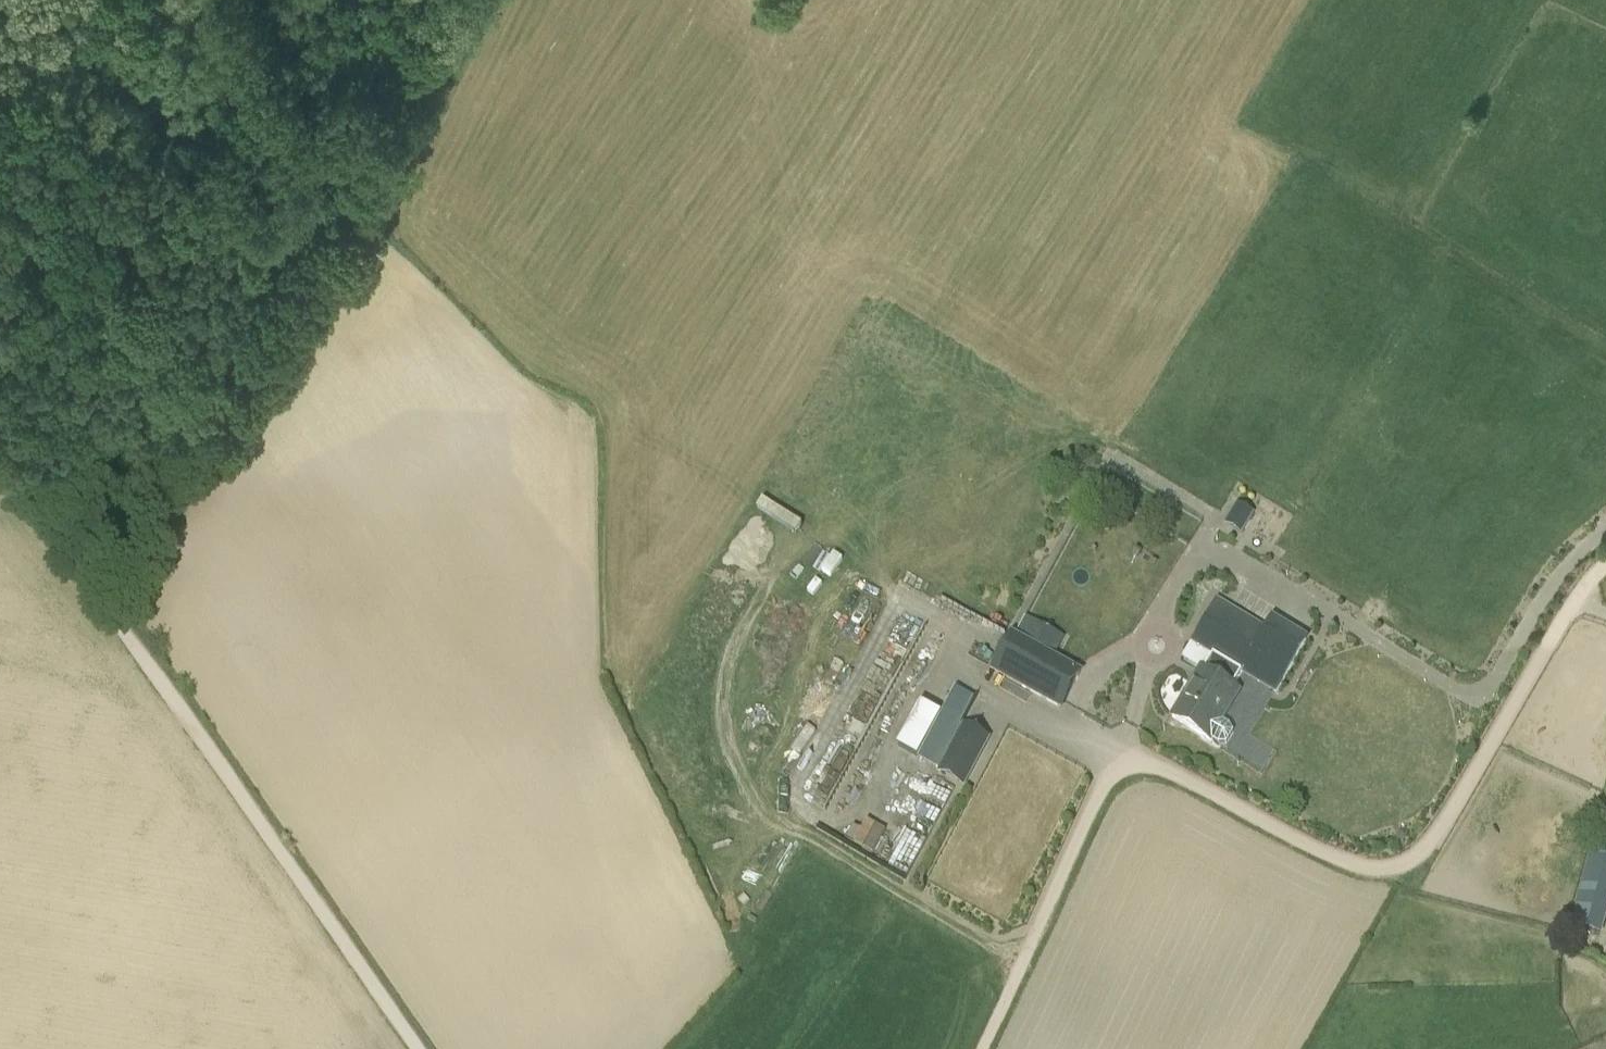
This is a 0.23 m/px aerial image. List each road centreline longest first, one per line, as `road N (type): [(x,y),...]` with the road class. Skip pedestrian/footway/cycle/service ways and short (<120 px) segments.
road 1 (unclassified): [(1605,565),(1561,624),(1447,821),(1409,863),(1388,869),(1345,863),(1170,771),(1147,764),(1113,772),(982,1048)]
road 2 (unclassified): [(0,453),(417,1048)]

